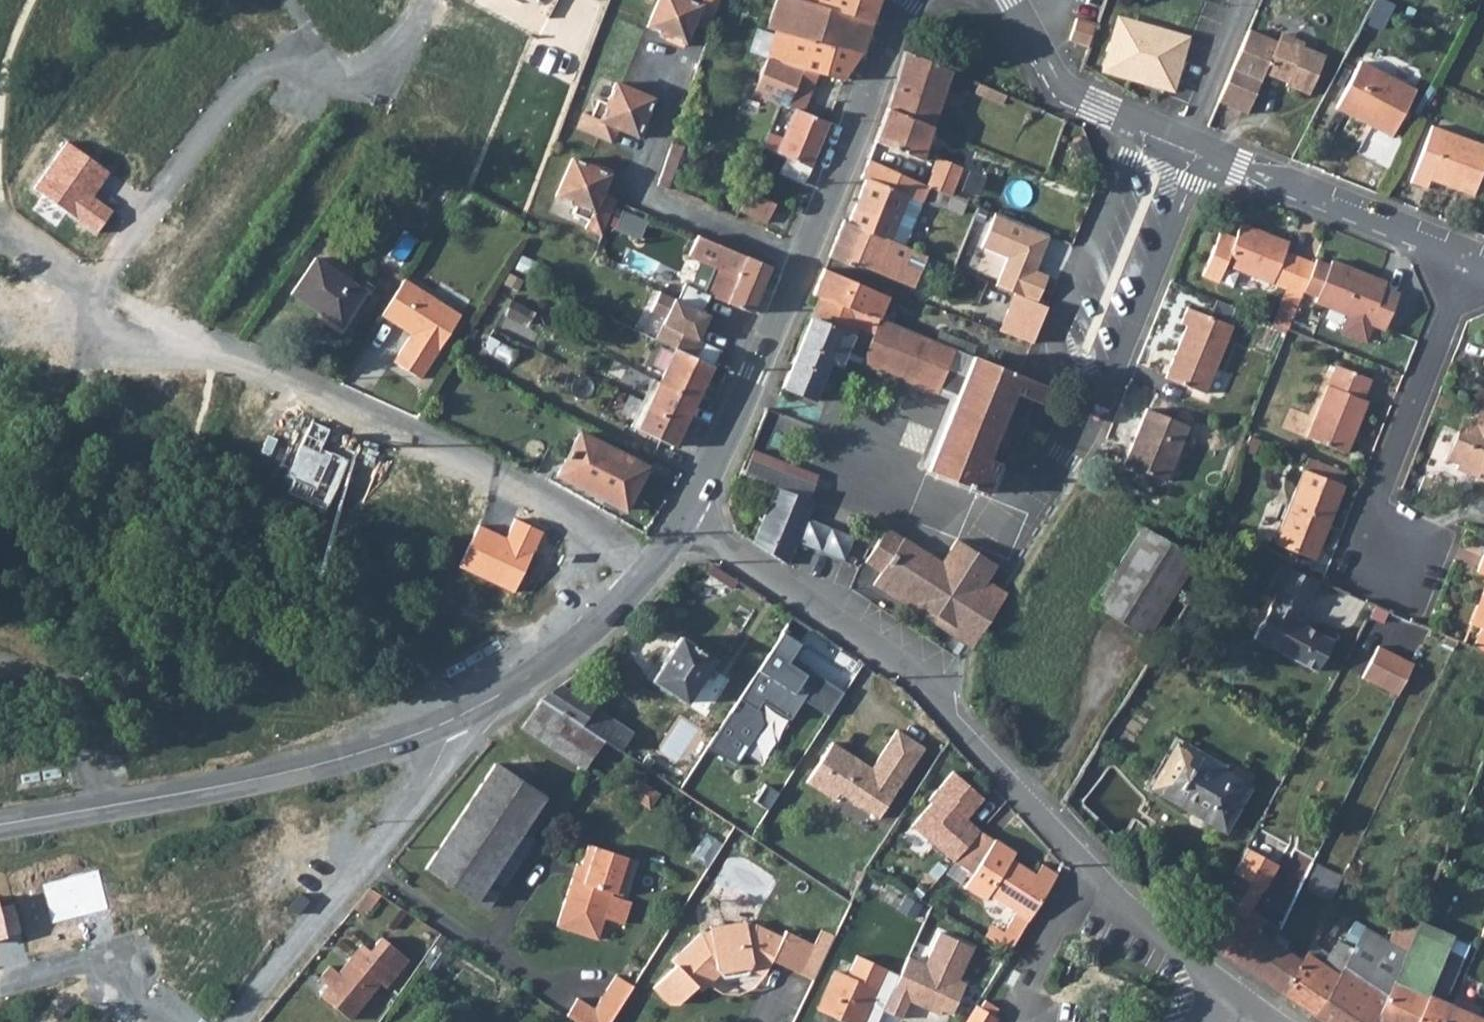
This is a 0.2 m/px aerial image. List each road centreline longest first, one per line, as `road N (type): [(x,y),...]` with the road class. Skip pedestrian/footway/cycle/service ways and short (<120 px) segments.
road 1 (residential): [(645,571),(530,492),(343,402),(252,366),(91,351),(98,281),(244,81),(292,51),(381,89),(430,0)]
road 2 (residential): [(1011,0),(1062,92),(1202,158),(1469,260)]
road 3 (residential): [(686,522),(920,672),(1087,862)]
road 4 (tertiary): [(449,725),(395,747),(192,794),(0,827)]
road 5 (residential): [(449,725),(450,743),(405,815),(240,1021)]
road 6 (residential): [(1469,260),(1375,498),(1399,563)]
road 7 (residential): [(799,264),(638,192),(674,65)]
road 8 (tertiary): [(914,0),(799,264)]
road 9 (tertiary): [(799,264),(686,522)]
road 10 (tertiary): [(645,571),(544,671),(449,725)]
road 11 (residential): [(1087,862),(1259,1021)]
road 12 (residential): [(0,980),(85,960),(165,1021)]
road 13 (residential): [(1087,862),(1002,1021)]

